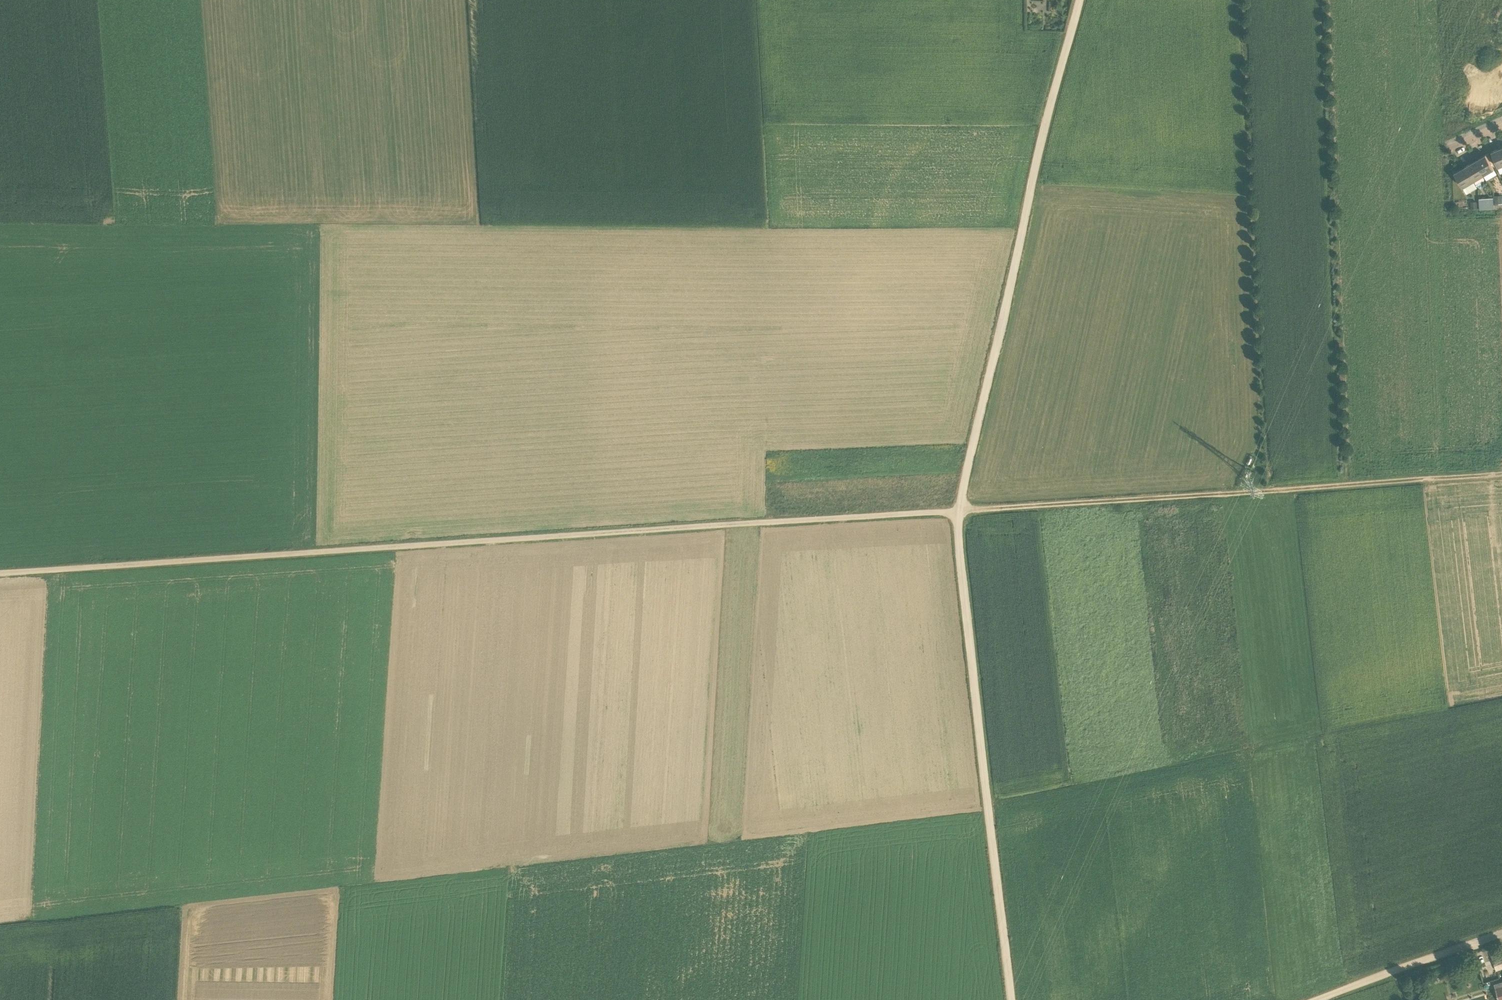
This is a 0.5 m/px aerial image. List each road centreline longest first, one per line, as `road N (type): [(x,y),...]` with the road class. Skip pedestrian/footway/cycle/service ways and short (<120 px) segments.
road 1 (track): [(959,511),(0,574)]
road 2 (track): [(959,511),(1501,475)]
road 3 (track): [(1080,0),(959,511)]
road 4 (track): [(959,511),(1011,999)]
road 5 (track): [(1470,944),(1316,999)]

